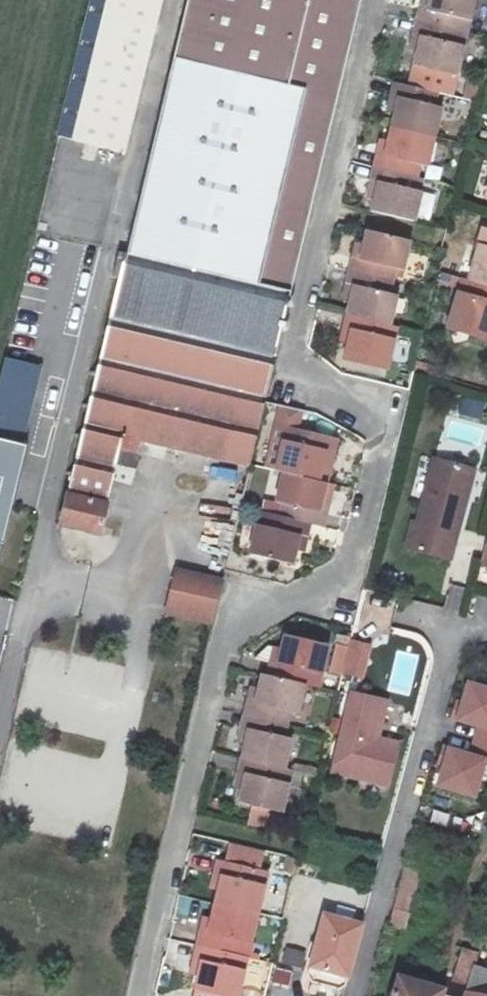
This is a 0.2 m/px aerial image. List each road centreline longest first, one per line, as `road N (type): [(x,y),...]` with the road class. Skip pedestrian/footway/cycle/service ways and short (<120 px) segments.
road 1 (residential): [(142,995),(225,637),(346,576),(381,431),(294,362),(379,0)]
road 2 (residential): [(456,633),(356,995)]

